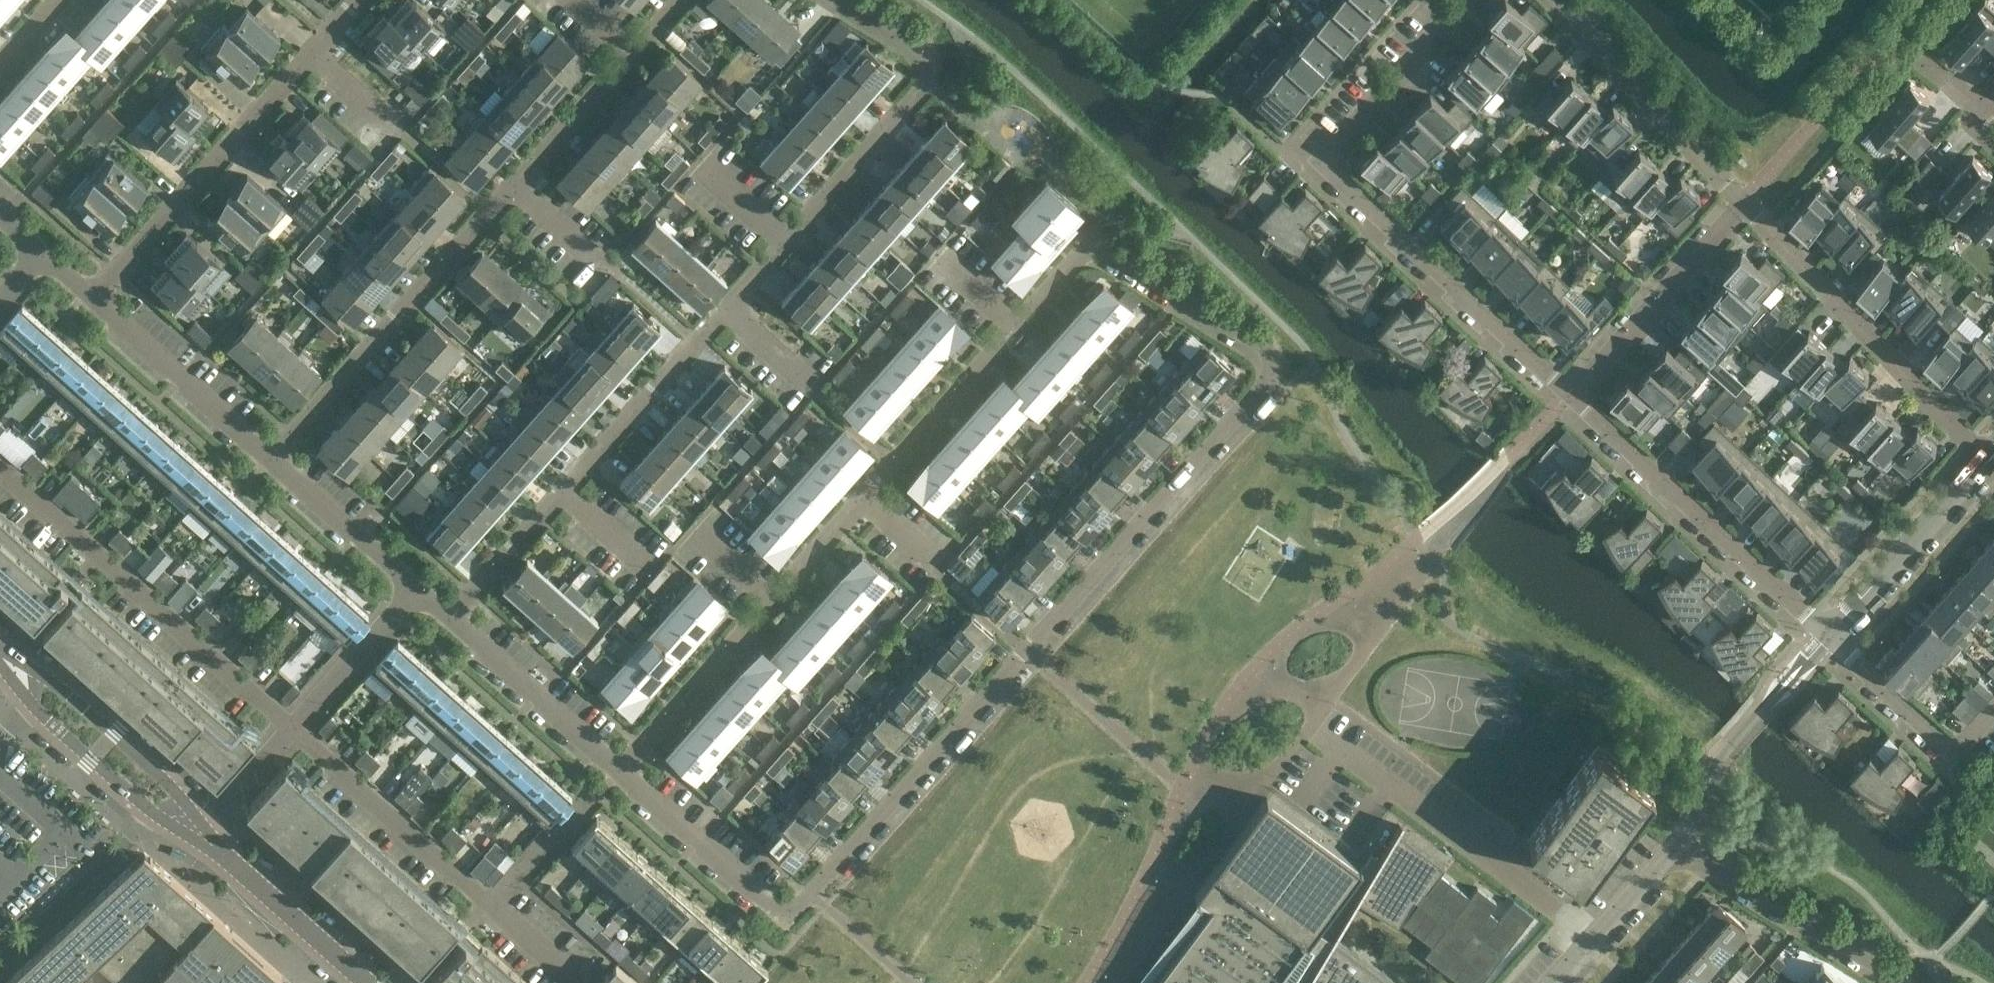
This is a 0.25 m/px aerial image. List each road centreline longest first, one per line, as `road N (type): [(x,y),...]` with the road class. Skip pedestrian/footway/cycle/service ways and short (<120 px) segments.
road 1 (residential): [(1018,327),(1093,241),(1258,339),(1278,369),(787,917)]
road 2 (residential): [(1465,0),(1321,162),(1571,397)]
road 3 (residential): [(293,728),(0,465)]
road 4 (residential): [(1590,937),(1678,846),(1899,982)]
road 5 (residential): [(575,974),(293,728)]
road 6 (residential): [(272,457),(514,189)]
road 7 (residential): [(1571,397),(1829,637)]
road 8 (residential): [(1982,460),(1743,202)]
road 9 (unclassified): [(1590,937),(1319,728)]
road 10 (residential): [(840,0),(919,52),(927,67),(922,83),(786,240)]
road 11 (residential): [(307,53),(92,297)]
road 12 (residential): [(1743,202),(1553,0)]
road 13 (residential): [(1571,397),(1743,202)]
road 14 (residential): [(724,313),(559,494)]
road 15 (residential): [(92,297),(272,457)]
road 16 (residential): [(859,502),(1018,327)]
road 17 (residential): [(1829,637),(1982,460)]
road 18 (tertiary): [(180,803),(167,781),(52,681),(4,659)]
road 19 (residential): [(1829,637),(1957,755),(1993,714)]
road 20 (residential): [(449,616),(618,767)]
road 21 (residential): [(618,767),(787,917)]
road 22 (residential): [(618,767),(770,600)]
road 23 (tertiary): [(370,982),(201,833)]
road 24 (tertiary): [(4,659),(26,702),(158,814)]
road 25 (unclassified): [(158,814),(0,953)]
road 26 (residential): [(272,457),(416,586)]
road 27 (residential): [(293,728),(416,586)]
road 28 (residential): [(514,189),(635,53)]
road 29 (residential): [(559,494),(449,616)]
road 30 (residential): [(201,833),(293,728)]
road 31 (residential): [(770,600),(859,502)]

